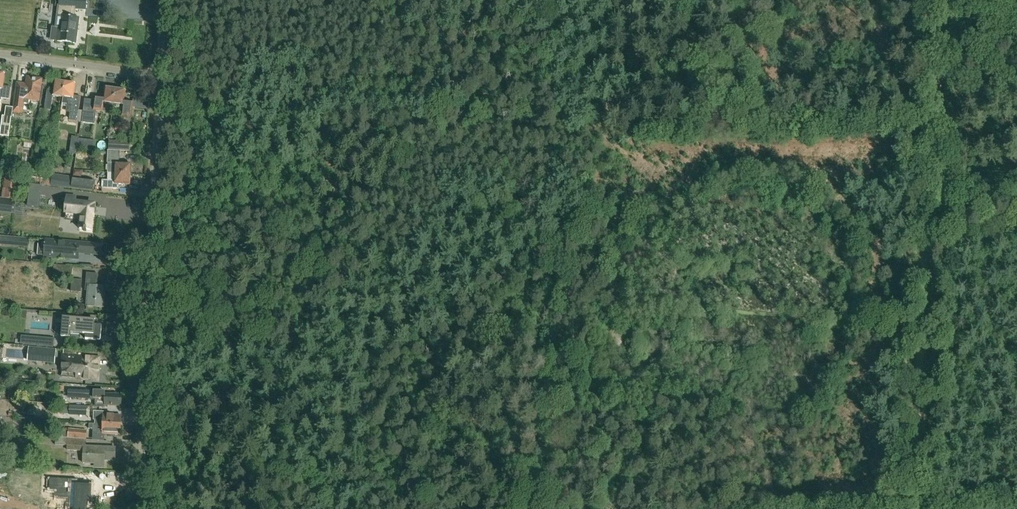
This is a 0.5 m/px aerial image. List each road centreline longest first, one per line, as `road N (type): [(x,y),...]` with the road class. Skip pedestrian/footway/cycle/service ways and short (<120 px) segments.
road 1 (track): [(935,0),(912,508)]
road 2 (residential): [(143,508),(162,73)]
road 3 (residential): [(162,73),(0,53)]

